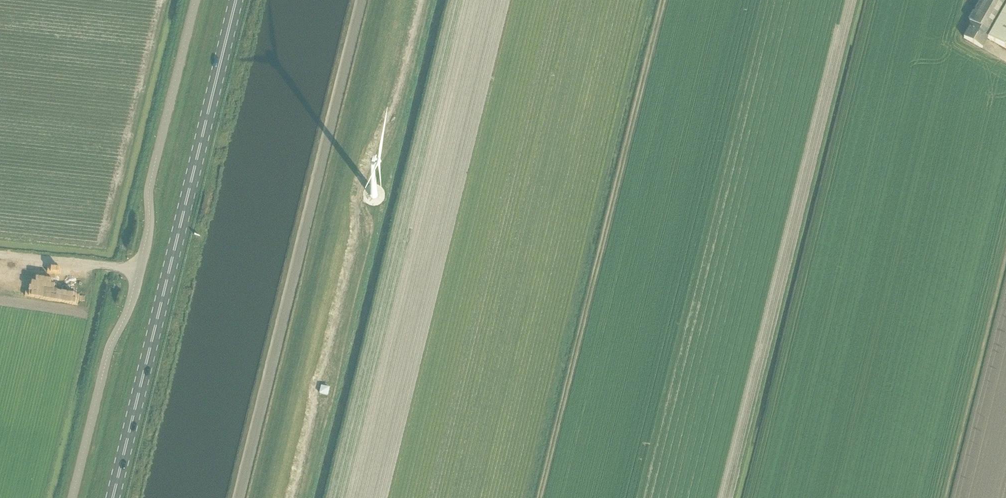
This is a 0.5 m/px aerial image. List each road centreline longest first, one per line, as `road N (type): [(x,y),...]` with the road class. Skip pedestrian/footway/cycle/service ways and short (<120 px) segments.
road 1 (unclassified): [(72,497),(109,348),(133,292),(196,0)]
road 2 (unclassified): [(241,497),(364,0)]
road 3 (primary): [(113,497),(236,0)]
road 4 (track): [(369,184),(396,130),(428,0)]

